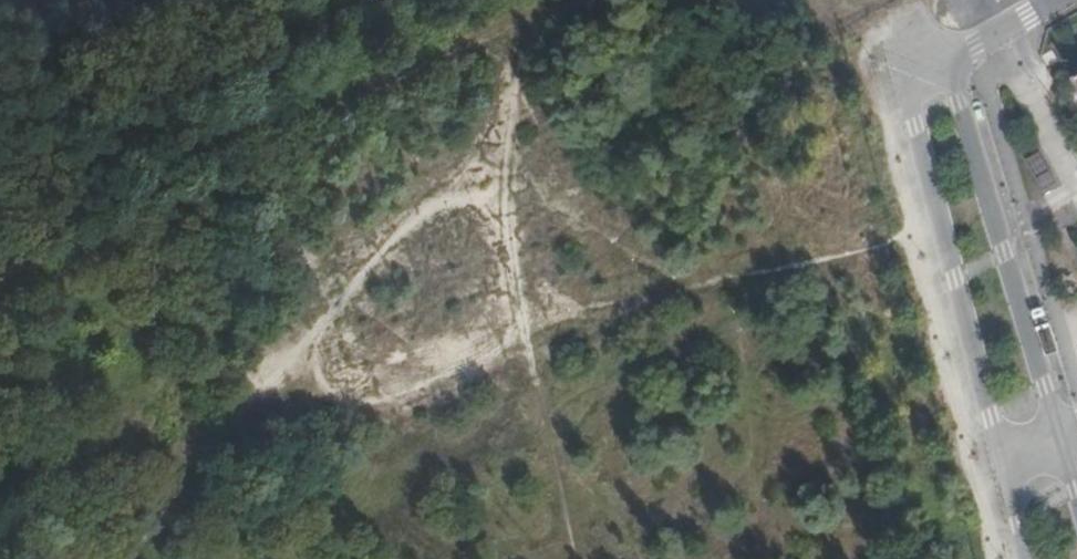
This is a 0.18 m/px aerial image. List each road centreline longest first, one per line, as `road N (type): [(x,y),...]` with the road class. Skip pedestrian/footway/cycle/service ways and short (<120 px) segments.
road 1 (residential): [(947,67),(906,89),(1004,461)]
road 2 (residential): [(1059,431),(947,67)]

